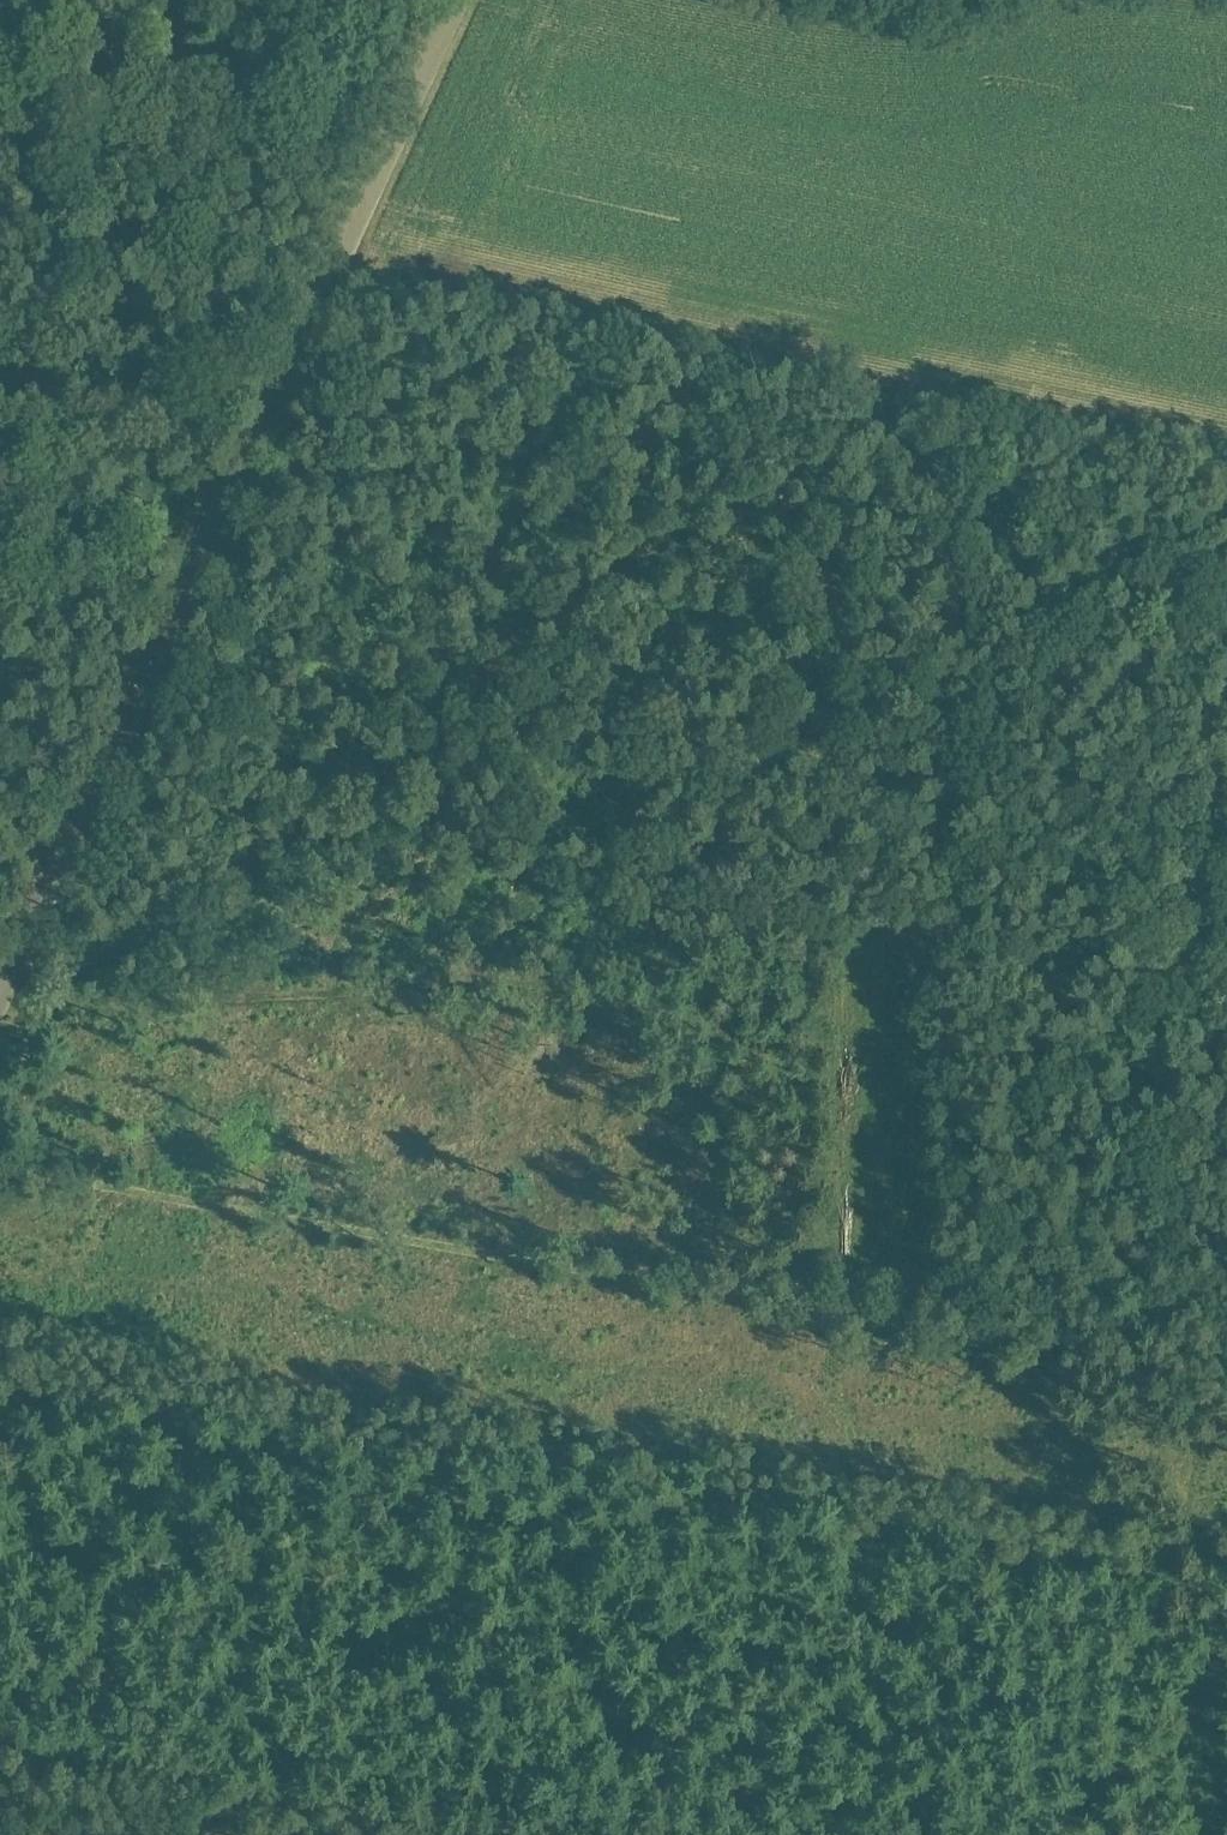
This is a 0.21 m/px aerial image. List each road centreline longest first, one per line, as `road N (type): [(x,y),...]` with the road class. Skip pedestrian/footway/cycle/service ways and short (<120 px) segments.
road 1 (track): [(0,1176),(1226,1379)]
road 2 (unclassified): [(454,0),(0,984)]
road 3 (track): [(915,1323),(927,927),(958,857),(924,526),(940,370)]

